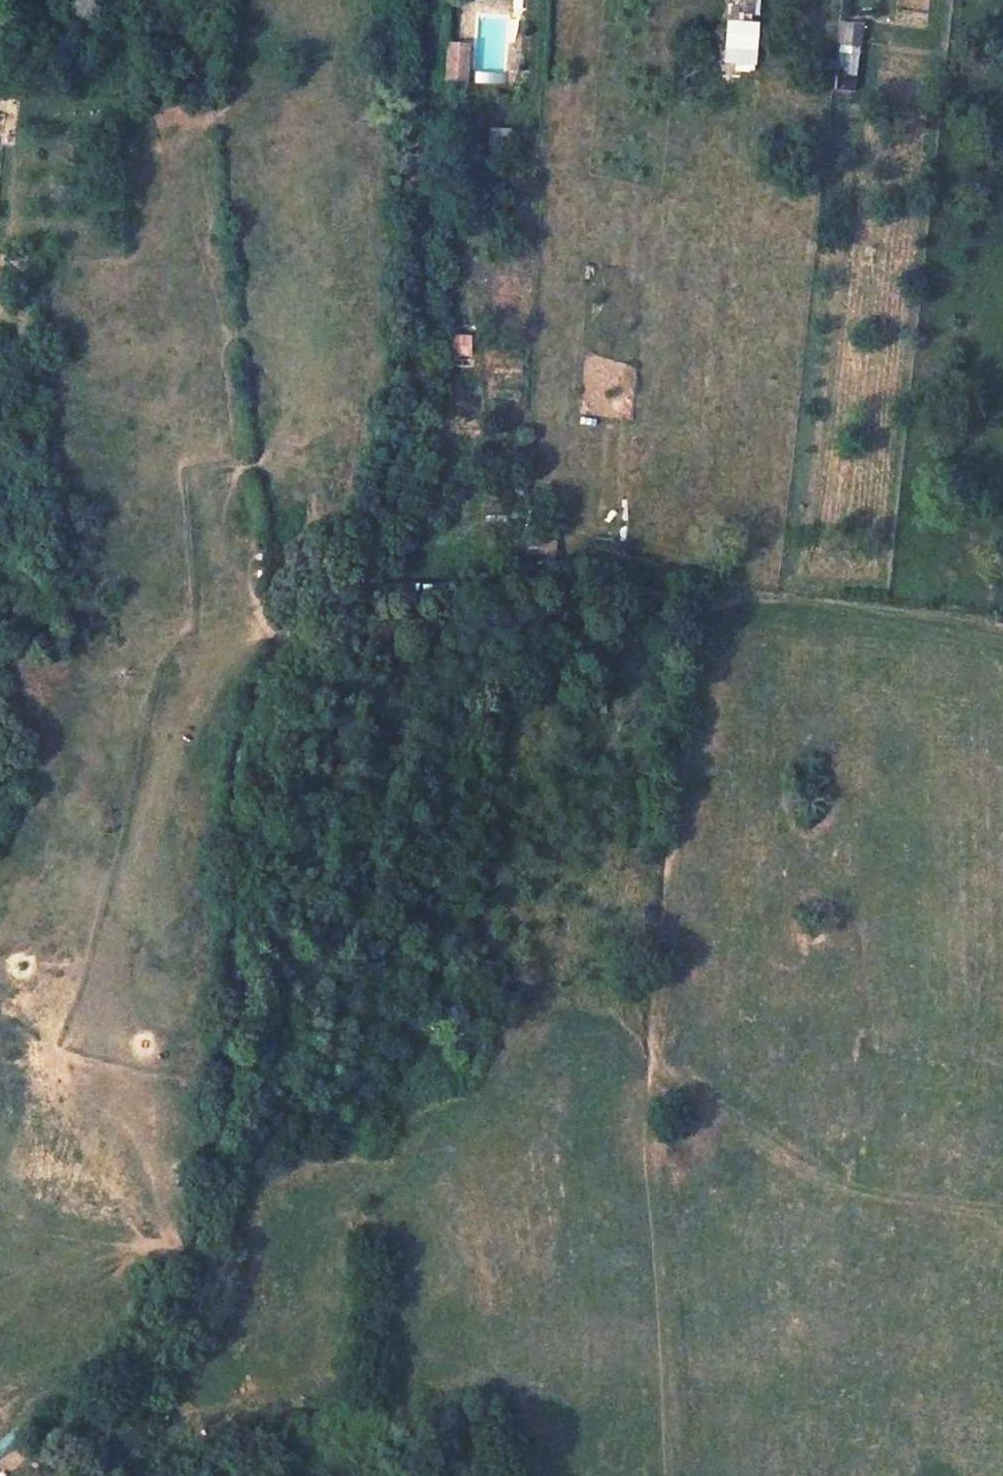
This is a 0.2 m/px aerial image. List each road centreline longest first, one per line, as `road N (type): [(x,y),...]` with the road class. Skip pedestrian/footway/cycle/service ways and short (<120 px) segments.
road 1 (track): [(421,0),(417,368),(378,471),(281,631),(244,727),(233,829),(232,1093),(199,1240),(170,1316),(112,1409),(92,1475)]
road 2 (track): [(649,1045),(700,598)]

